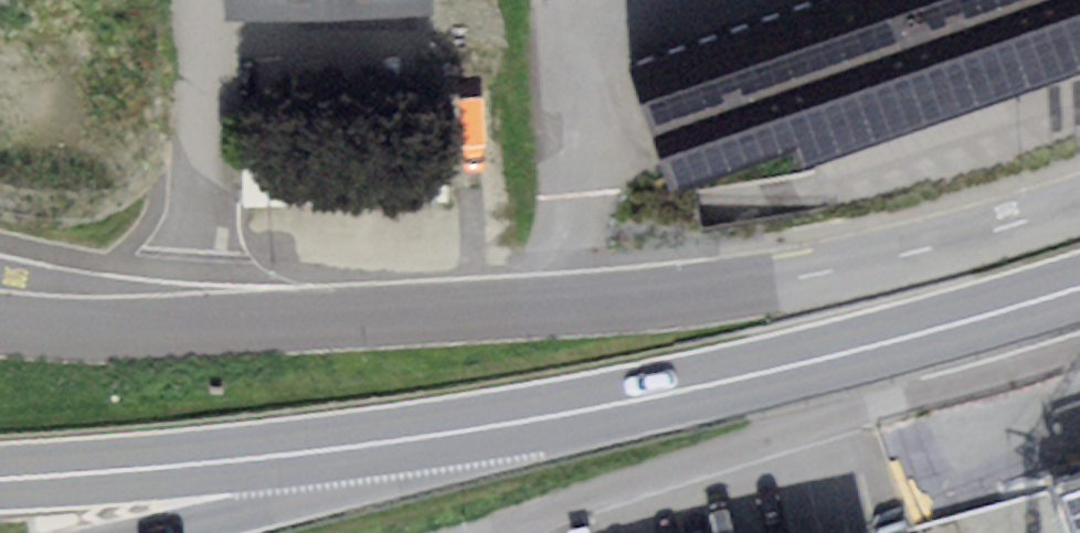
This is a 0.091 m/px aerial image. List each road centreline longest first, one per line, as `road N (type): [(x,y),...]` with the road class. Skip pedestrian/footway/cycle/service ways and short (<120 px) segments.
road 1 (tertiary): [(1079,199),(971,235),(702,292),(471,308),(206,293)]
road 2 (primary): [(1079,282),(713,383),(419,442)]
road 3 (primary): [(419,442),(0,478)]
road 4 (residential): [(206,293),(199,0)]
road 5 (primary): [(164,532),(221,520),(419,442)]
road 6 (tertiary): [(206,293),(0,266)]

